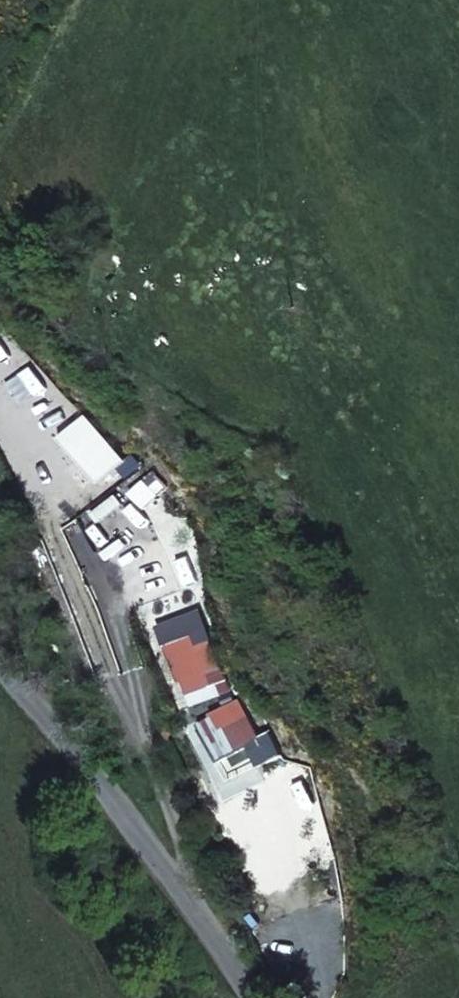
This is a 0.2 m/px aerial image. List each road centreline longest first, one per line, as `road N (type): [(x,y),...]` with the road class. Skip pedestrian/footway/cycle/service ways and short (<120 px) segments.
road 1 (unclassified): [(0,634),(107,769),(143,848),(257,997)]

